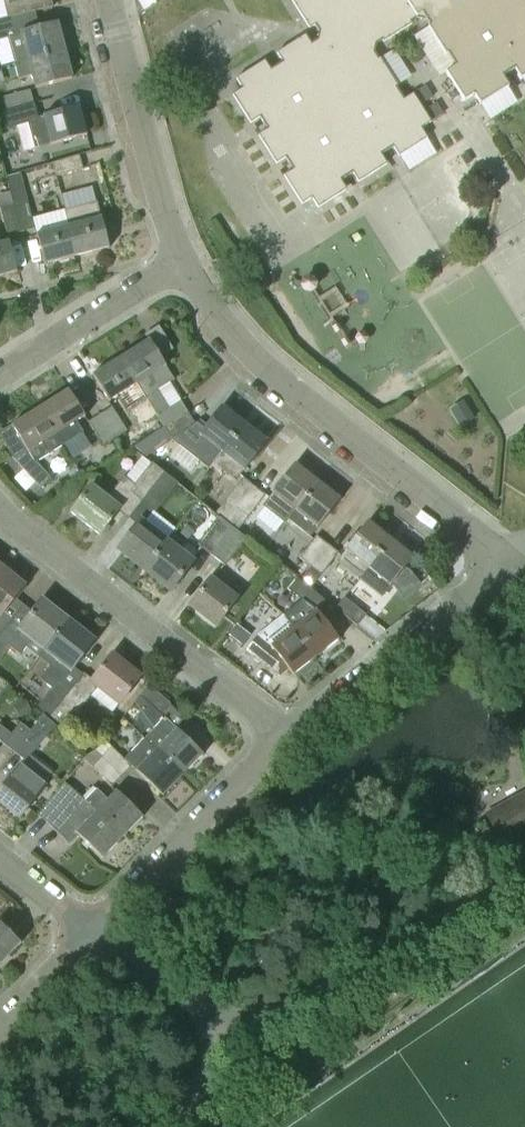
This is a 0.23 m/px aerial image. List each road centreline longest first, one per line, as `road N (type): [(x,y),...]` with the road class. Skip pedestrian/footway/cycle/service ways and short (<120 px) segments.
road 1 (residential): [(289,732),(463,597),(485,572),(488,552),(469,518),(217,322),(183,258)]
road 2 (unclassified): [(94,926),(239,1031),(524,876)]
road 3 (residential): [(289,732),(0,511)]
road 4 (residential): [(94,926),(289,732)]
road 5 (residential): [(183,258),(110,0)]
road 6 (residential): [(0,373),(183,258)]
road 7 (residential): [(0,1026),(94,926)]

